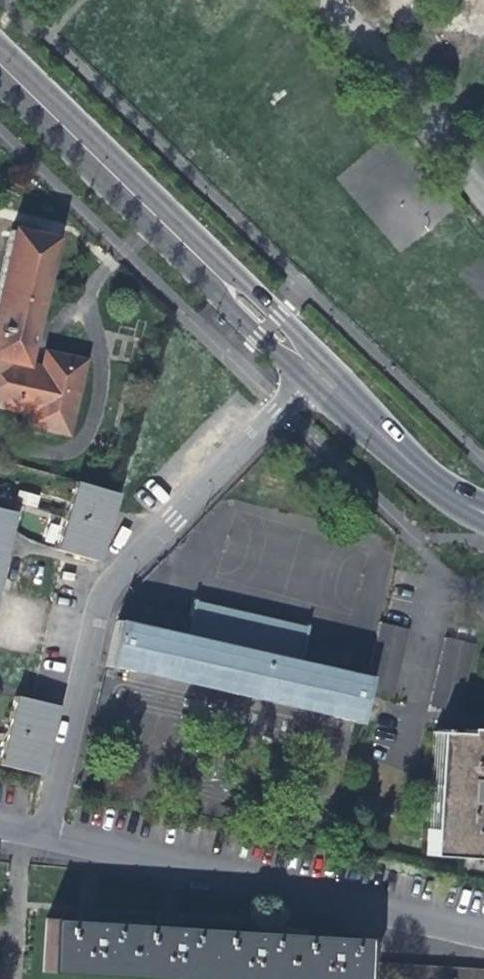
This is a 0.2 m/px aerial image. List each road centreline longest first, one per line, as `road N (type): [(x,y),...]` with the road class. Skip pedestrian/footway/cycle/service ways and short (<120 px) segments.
road 1 (residential): [(46,834),(483,929)]
road 2 (secondary): [(0,70),(318,373)]
road 3 (residential): [(107,585),(318,373)]
road 4 (residential): [(332,0),(483,184)]
road 5 (secondary): [(318,373),(429,479),(483,515)]
road 6 (residential): [(0,637),(16,580),(44,568),(107,585)]
road 7 (residential): [(46,834),(77,693)]

